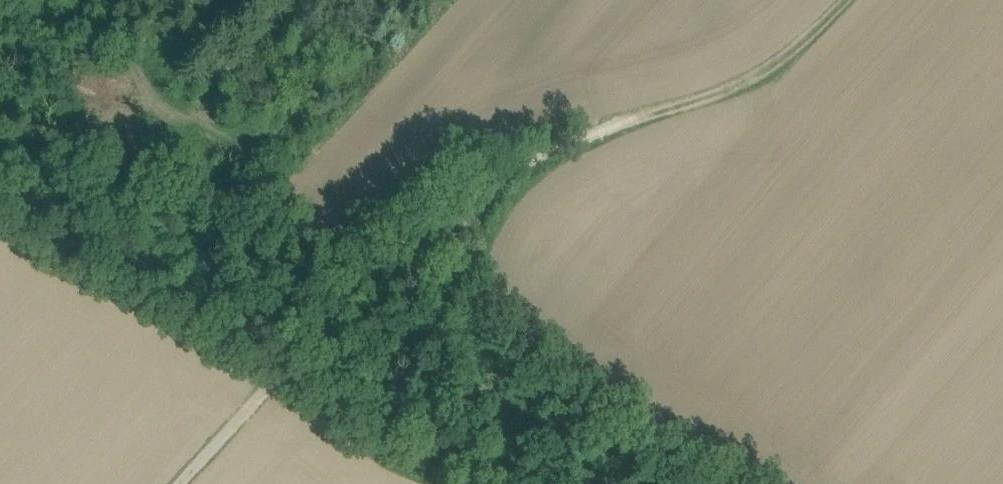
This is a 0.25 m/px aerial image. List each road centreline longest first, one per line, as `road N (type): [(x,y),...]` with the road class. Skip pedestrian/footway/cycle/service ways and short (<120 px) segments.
road 1 (track): [(180,483),(442,205),(608,128),(778,72),(851,0)]
road 2 (track): [(584,483),(337,328),(0,151)]
road 3 (track): [(0,29),(78,37),(180,93),(223,103),(311,0)]

